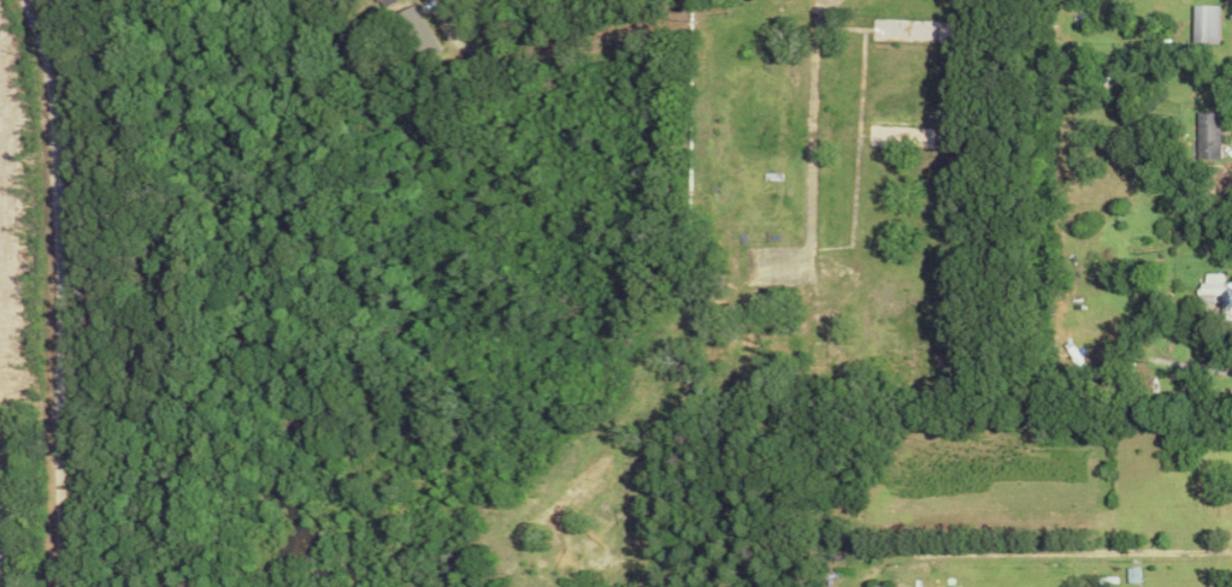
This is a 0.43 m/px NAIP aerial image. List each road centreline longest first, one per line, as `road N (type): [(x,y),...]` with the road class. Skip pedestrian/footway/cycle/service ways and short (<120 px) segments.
road 1 (track): [(50,586),(41,38),(25,0)]
road 2 (residential): [(1231,183),(961,185),(914,265)]
road 3 (residential): [(813,290),(813,53),(834,0)]

